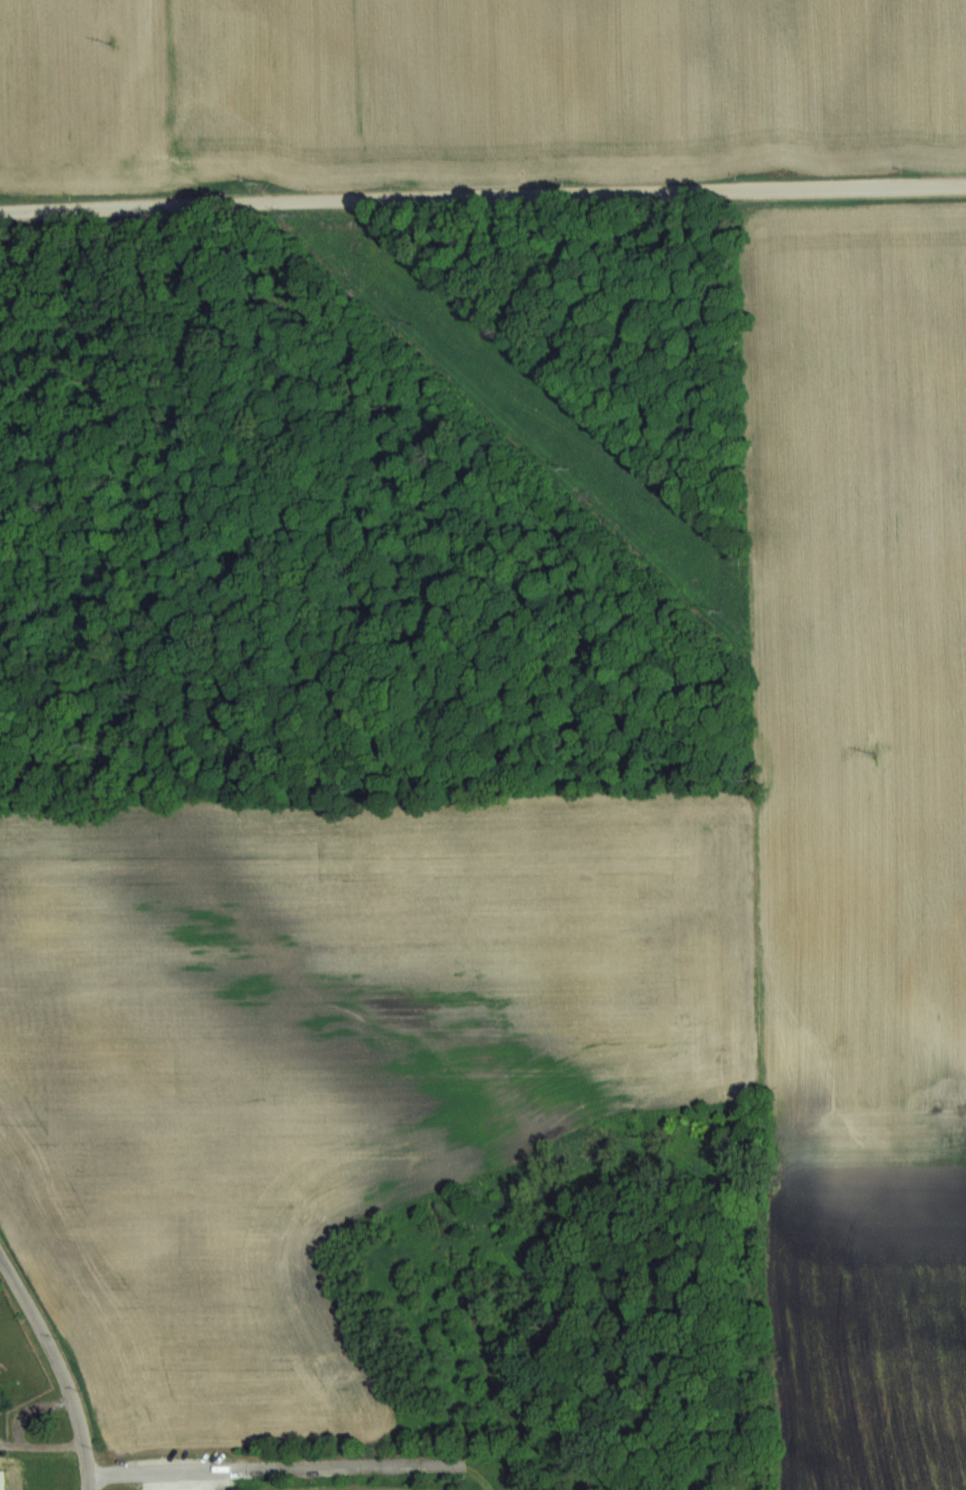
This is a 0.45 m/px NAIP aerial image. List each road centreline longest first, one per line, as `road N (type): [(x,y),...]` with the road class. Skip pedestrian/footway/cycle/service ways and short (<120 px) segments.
road 1 (residential): [(0,212),(965,185)]
road 2 (residential): [(87,1474),(462,1461)]
road 3 (residential): [(88,1489),(69,1389),(0,1258)]

